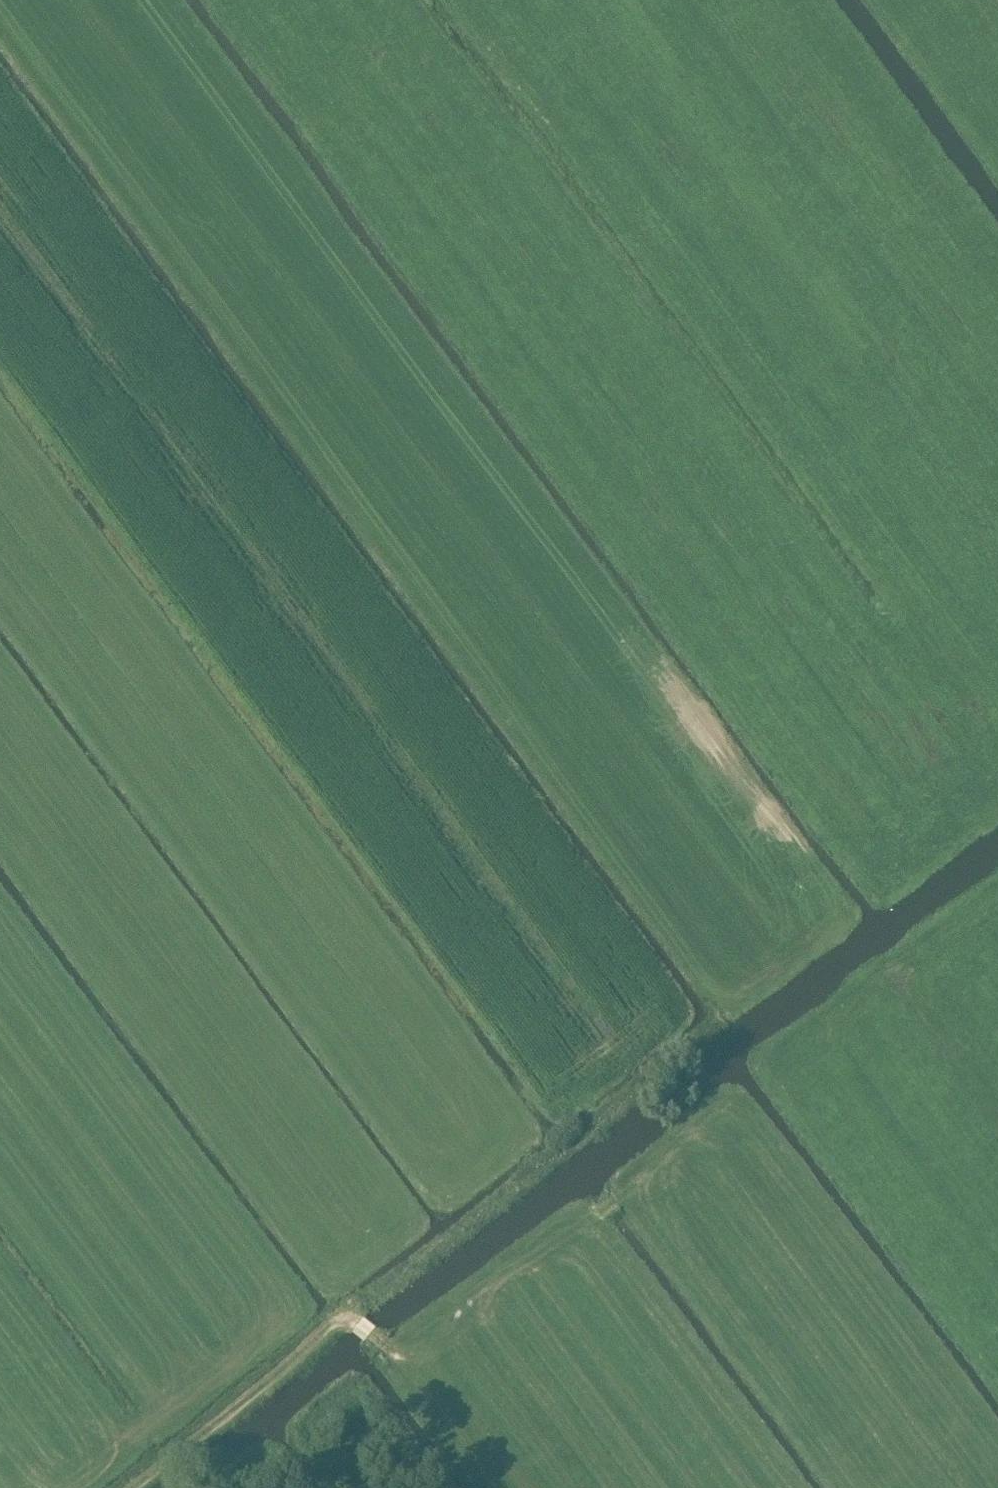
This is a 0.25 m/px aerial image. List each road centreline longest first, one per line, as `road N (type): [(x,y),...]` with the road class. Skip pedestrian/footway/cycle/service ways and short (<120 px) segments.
road 1 (track): [(736,1013),(135,1487)]

